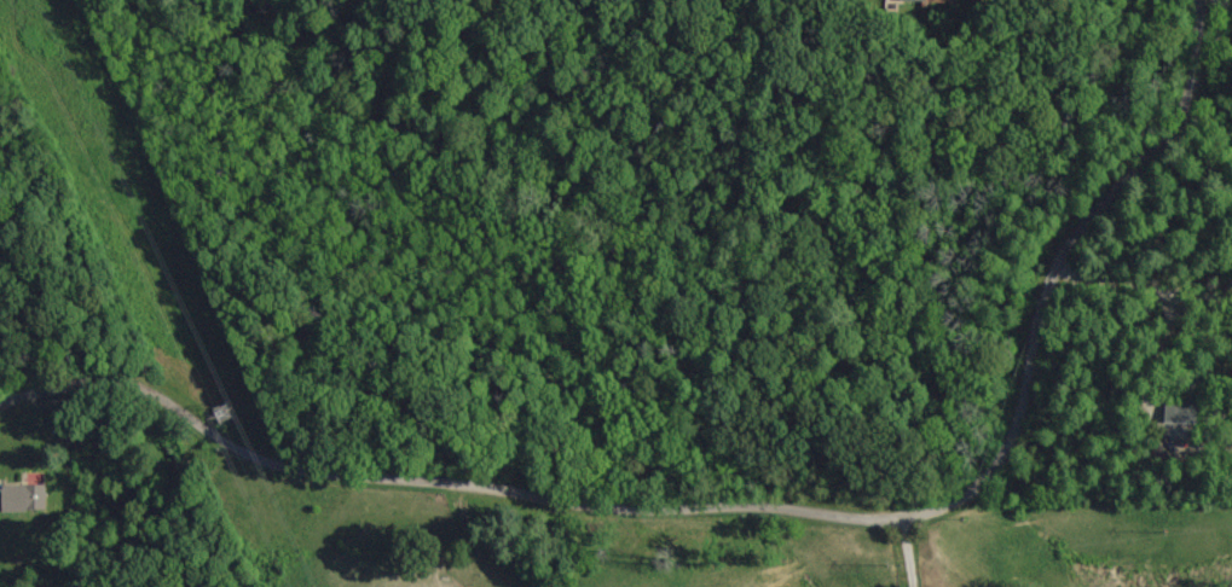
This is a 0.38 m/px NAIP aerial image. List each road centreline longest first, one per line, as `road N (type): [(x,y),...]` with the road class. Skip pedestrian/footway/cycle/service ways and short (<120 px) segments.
road 1 (residential): [(1104,198),(1041,283),(1001,442),(968,487),(906,516),(600,507),(291,470),(225,446)]
road 2 (residential): [(931,10),(809,65),(623,72)]
road 3 (residential): [(922,0),(1104,198)]
road 4 (residential): [(225,446),(120,384),(71,383),(0,399)]
road 5 (residential): [(1193,0),(1178,105),(1104,198)]
road 6 (residential): [(1041,127),(1058,91),(1059,21),(1068,0)]

